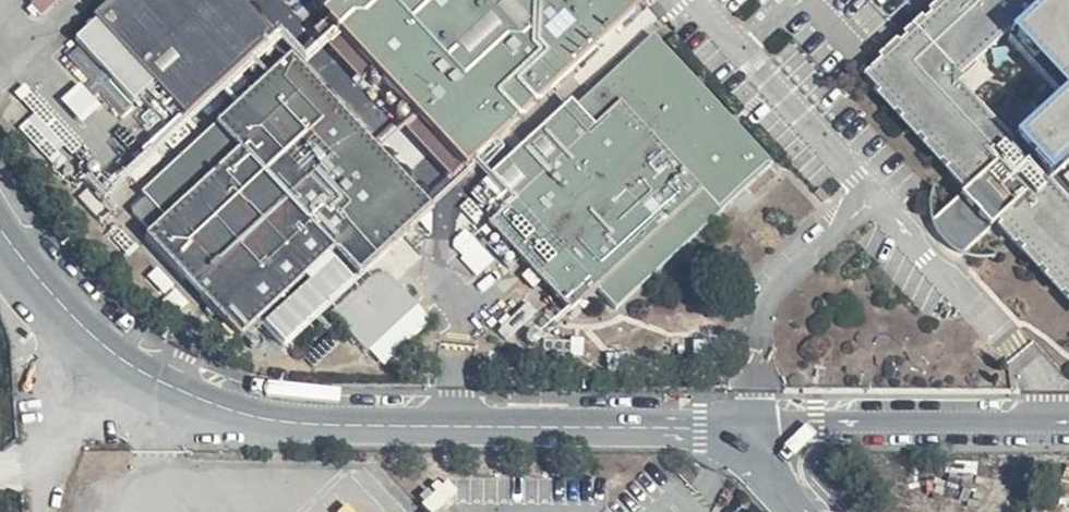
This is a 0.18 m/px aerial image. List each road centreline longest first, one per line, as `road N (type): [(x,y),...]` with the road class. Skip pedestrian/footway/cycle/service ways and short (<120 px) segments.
road 1 (unclassified): [(0,226),(106,348),(185,393),(252,415),(315,425),(753,428)]
road 2 (unclassified): [(1068,421),(753,428)]

